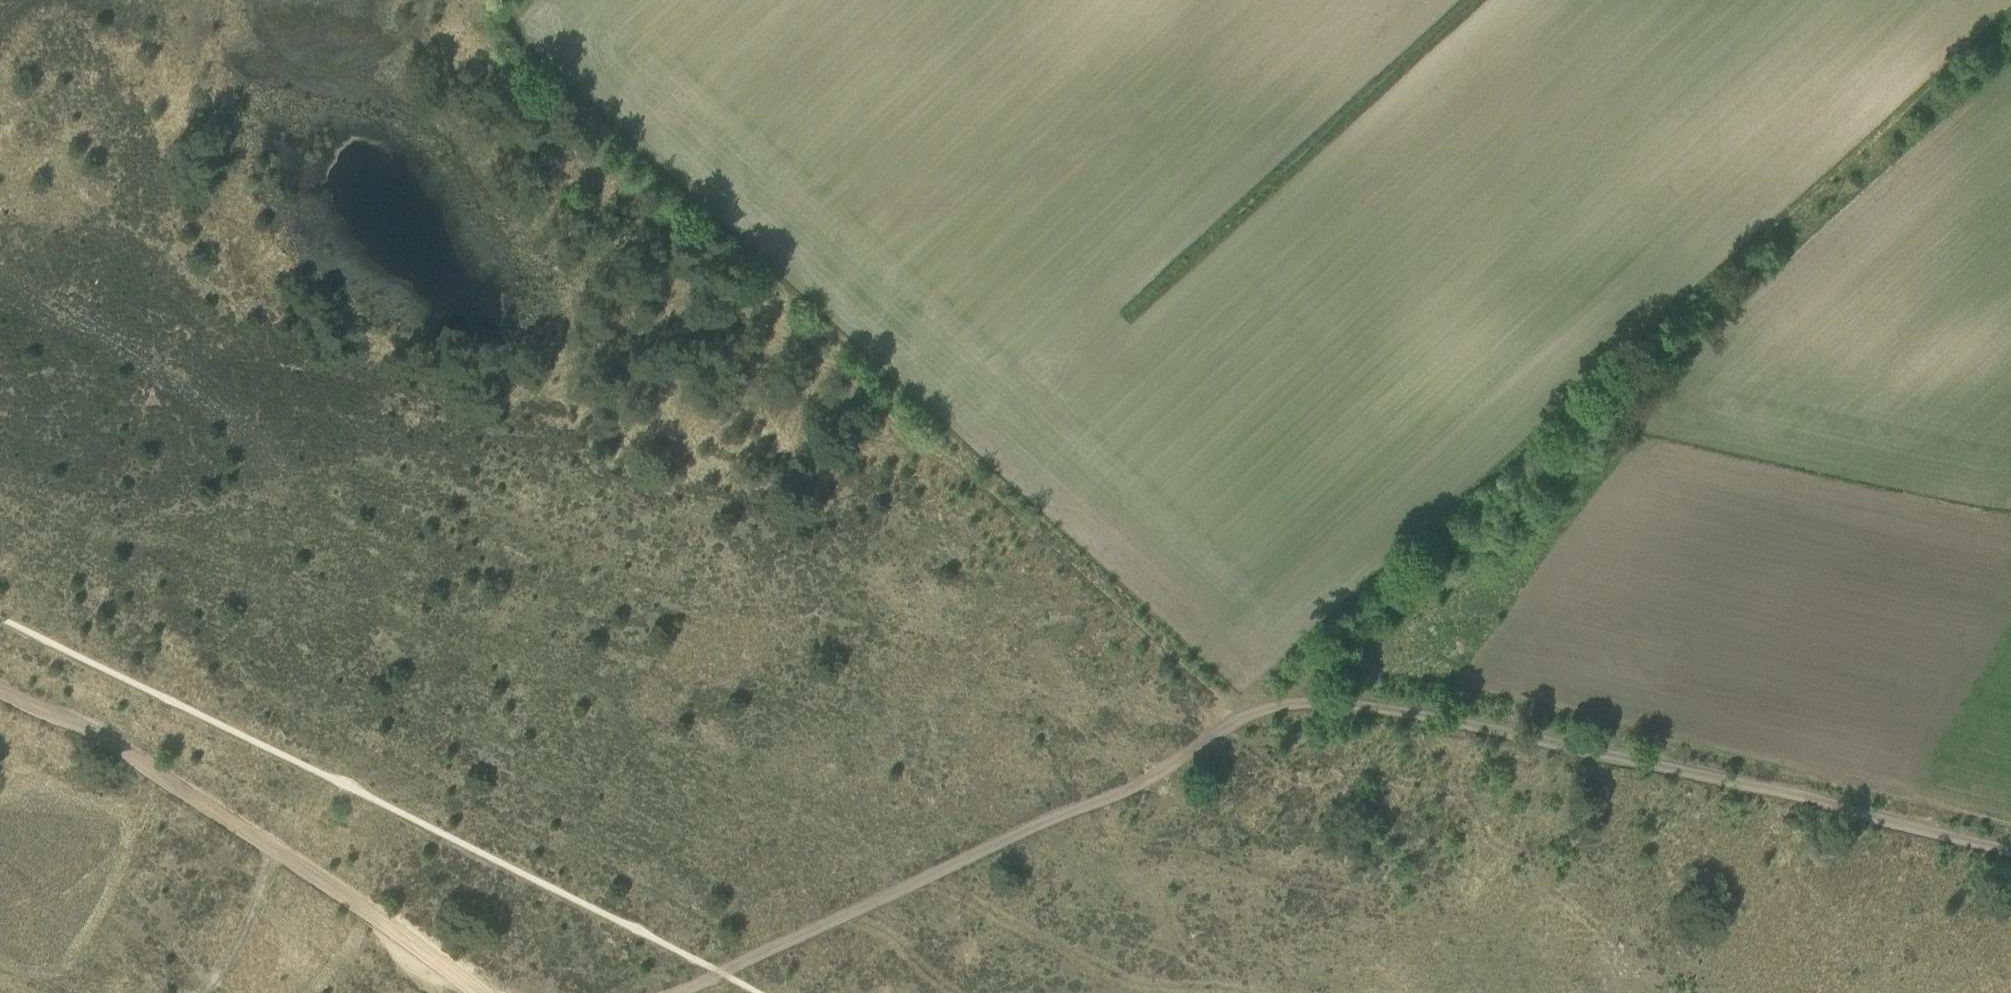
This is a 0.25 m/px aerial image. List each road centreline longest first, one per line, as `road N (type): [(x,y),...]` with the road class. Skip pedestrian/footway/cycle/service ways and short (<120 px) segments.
road 1 (track): [(676,992),(1161,781),(1247,717),(1315,700),(1611,758),(2010,855)]
road 2 (track): [(440,992),(302,863),(0,693)]

